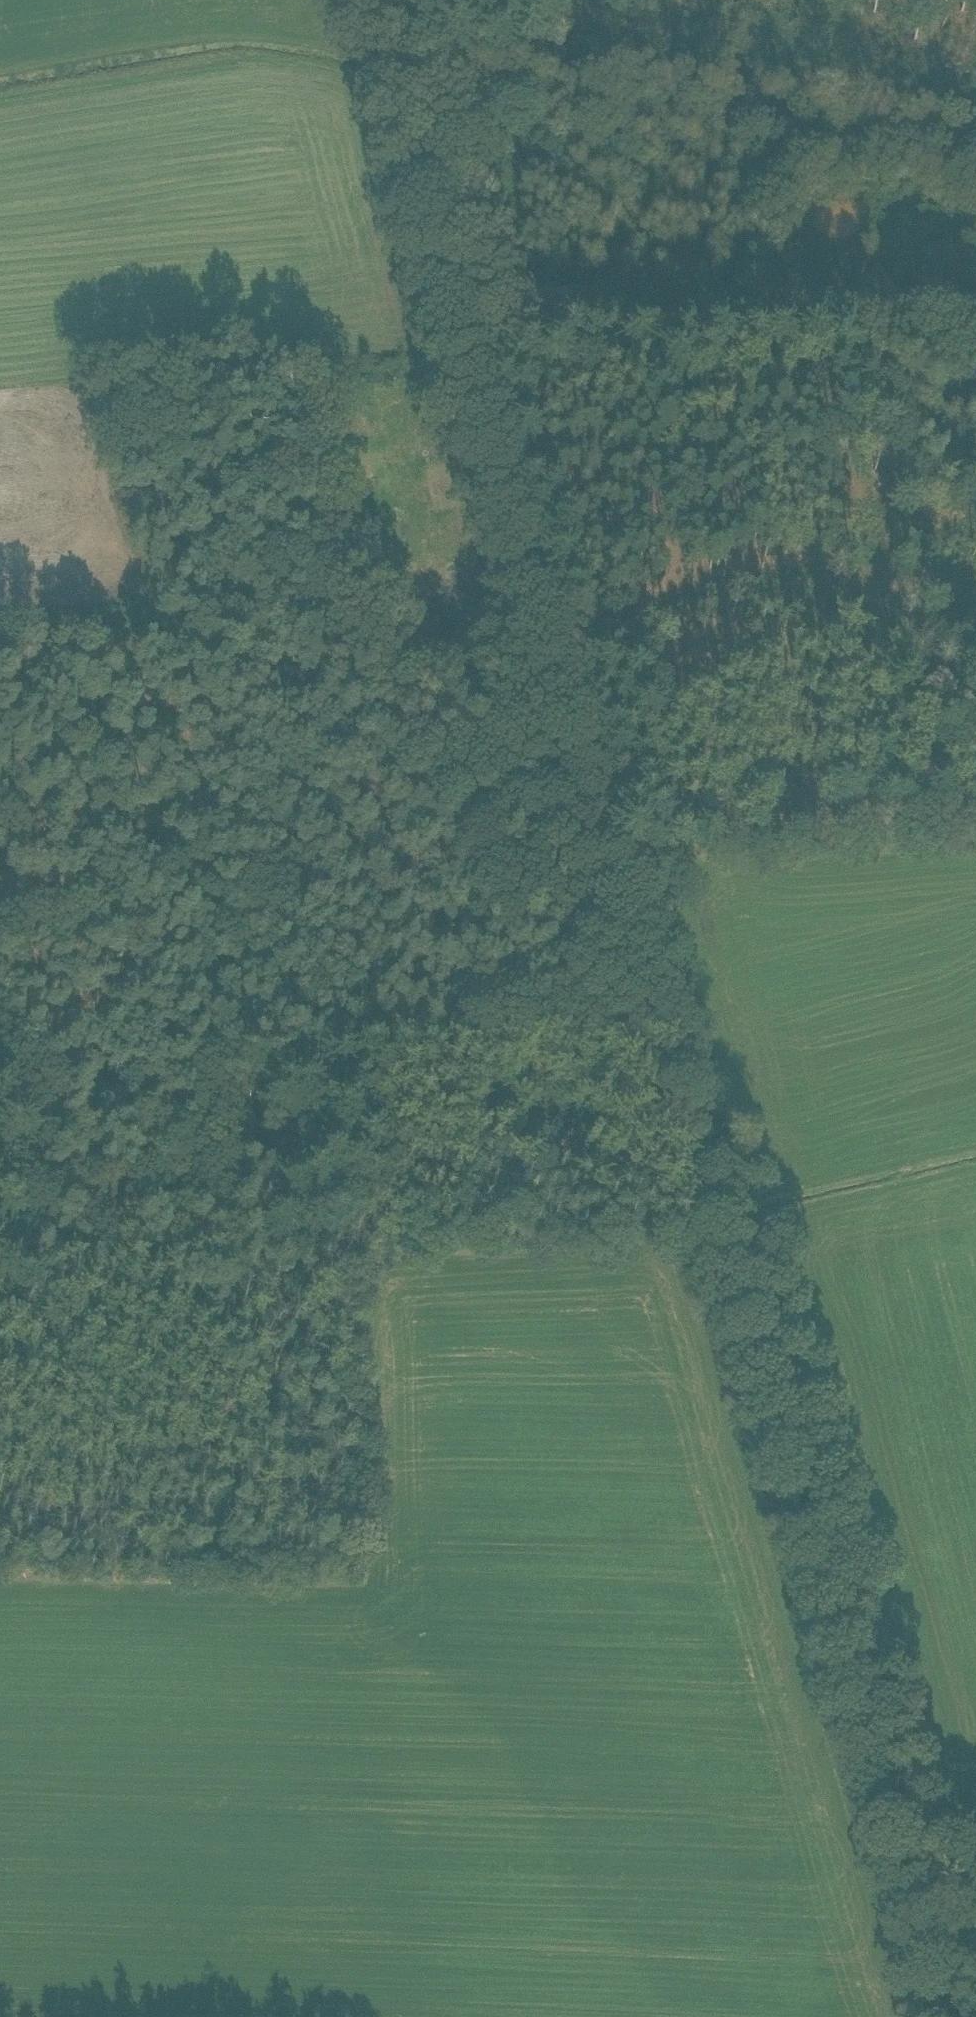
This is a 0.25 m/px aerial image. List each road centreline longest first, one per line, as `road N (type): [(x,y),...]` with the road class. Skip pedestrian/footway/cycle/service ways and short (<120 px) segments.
road 1 (track): [(964,2016),(579,677),(482,370),(461,346),(369,0)]

